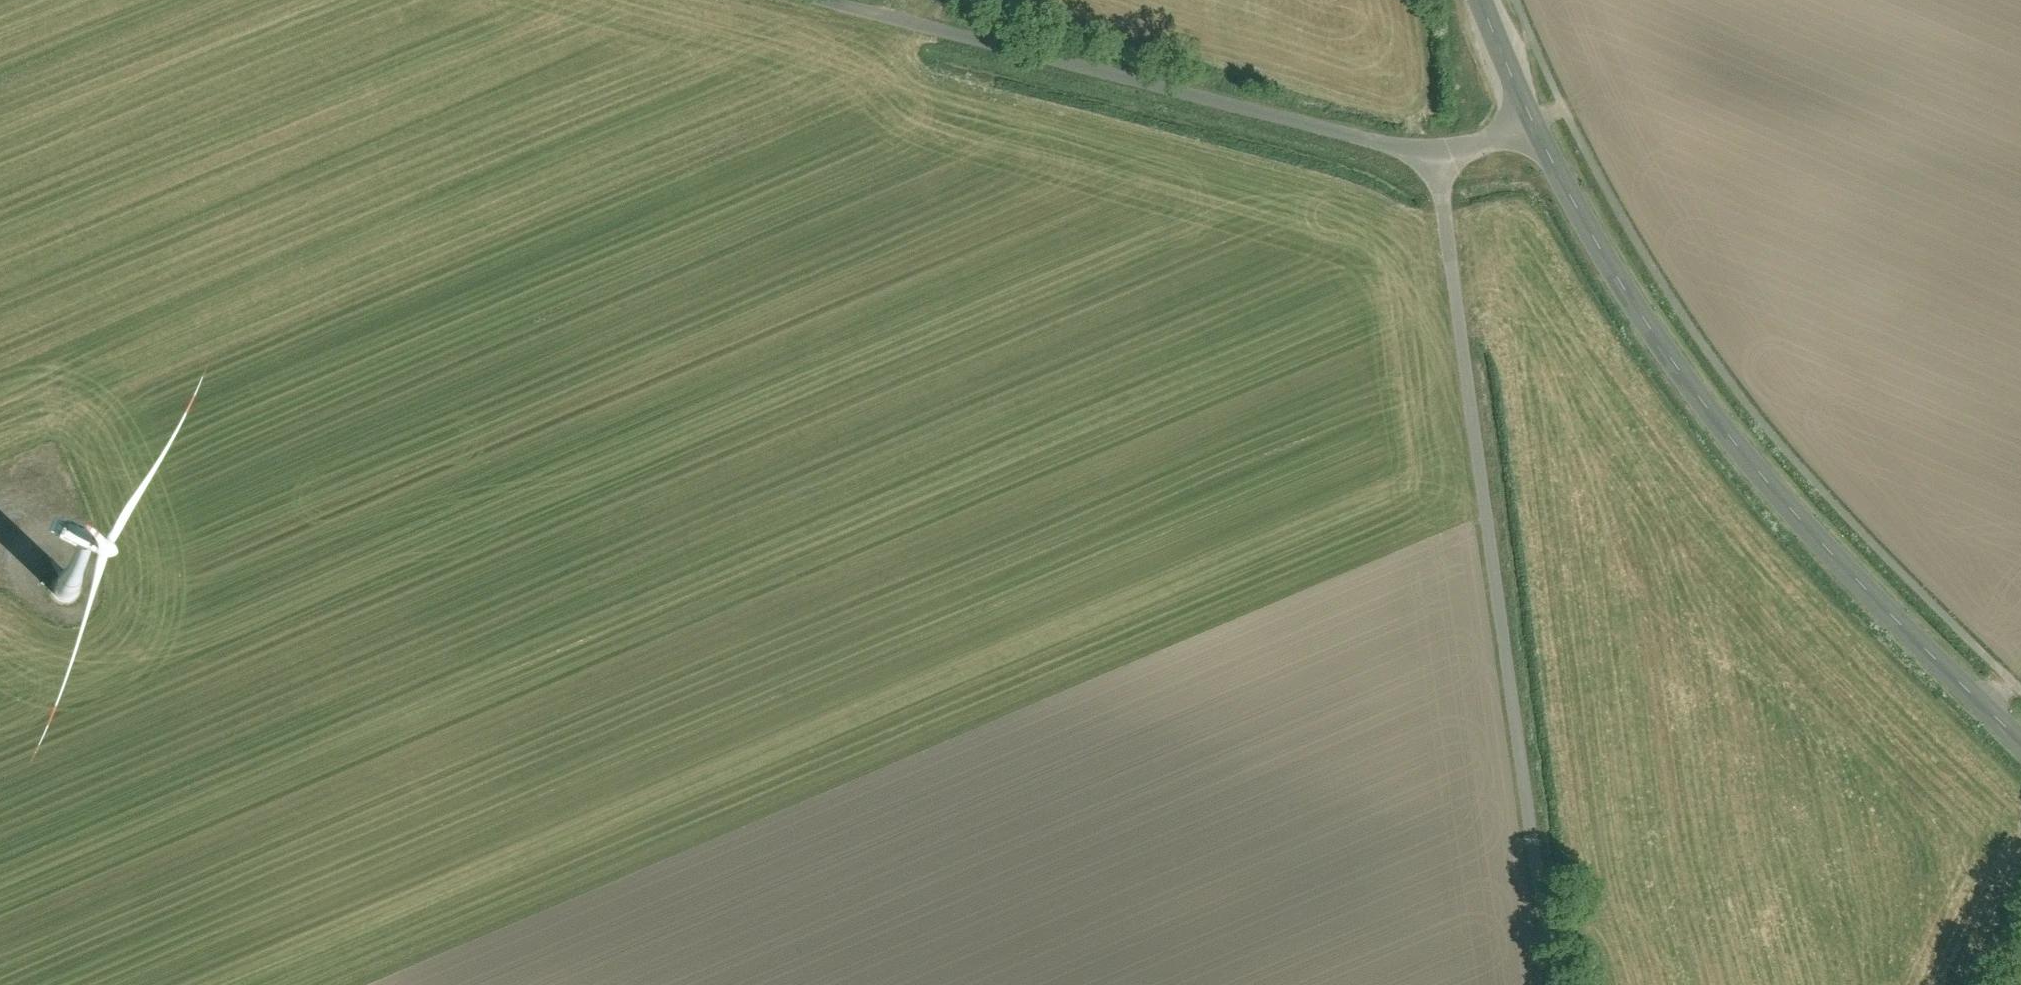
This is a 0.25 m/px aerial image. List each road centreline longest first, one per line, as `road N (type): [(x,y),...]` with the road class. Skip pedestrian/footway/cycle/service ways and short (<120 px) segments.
road 1 (unclassified): [(1550,984),(1434,161)]
road 2 (tertiary): [(1537,125),(1632,301),(1702,402),(1808,528),(2020,742)]
road 3 (unclassified): [(1434,161),(796,0)]
road 4 (tertiary): [(1479,0),(1537,125)]

